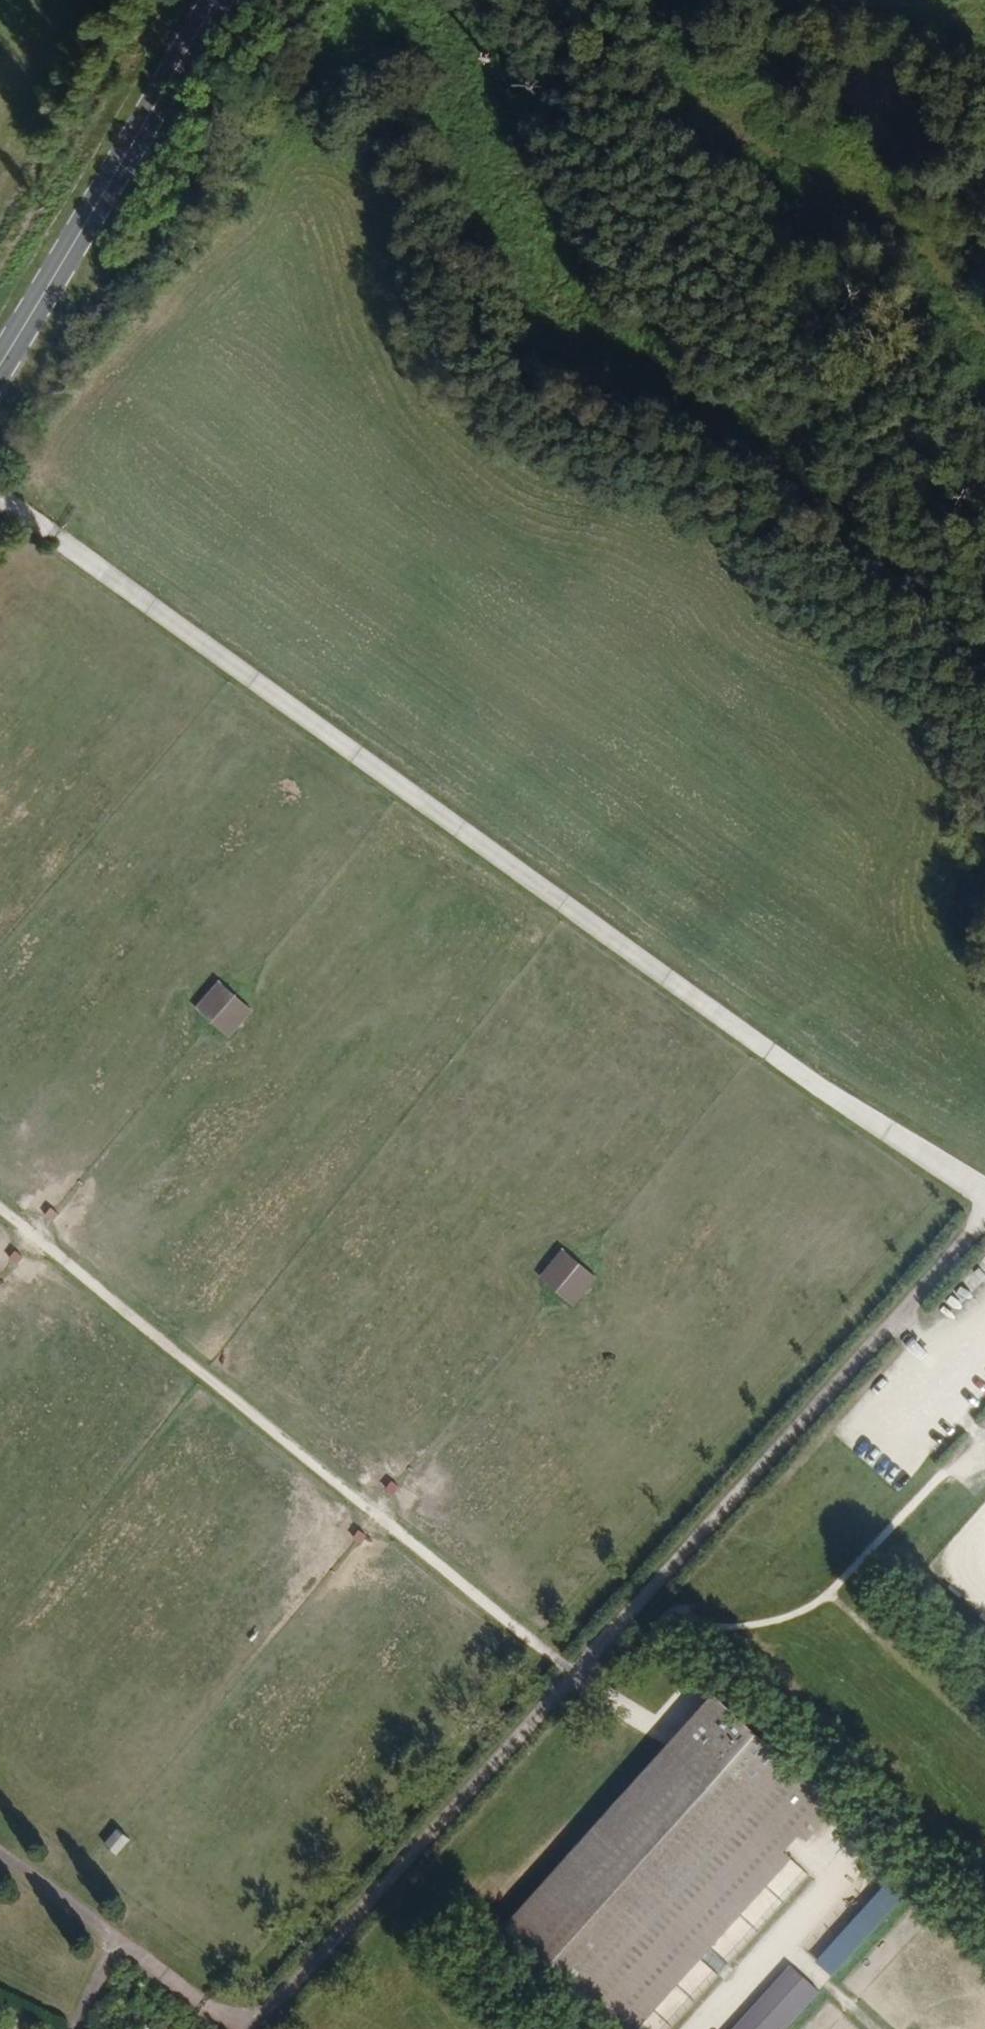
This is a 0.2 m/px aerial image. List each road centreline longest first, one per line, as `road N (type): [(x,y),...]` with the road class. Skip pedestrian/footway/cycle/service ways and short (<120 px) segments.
road 1 (primary): [(0,365),(216,0)]

